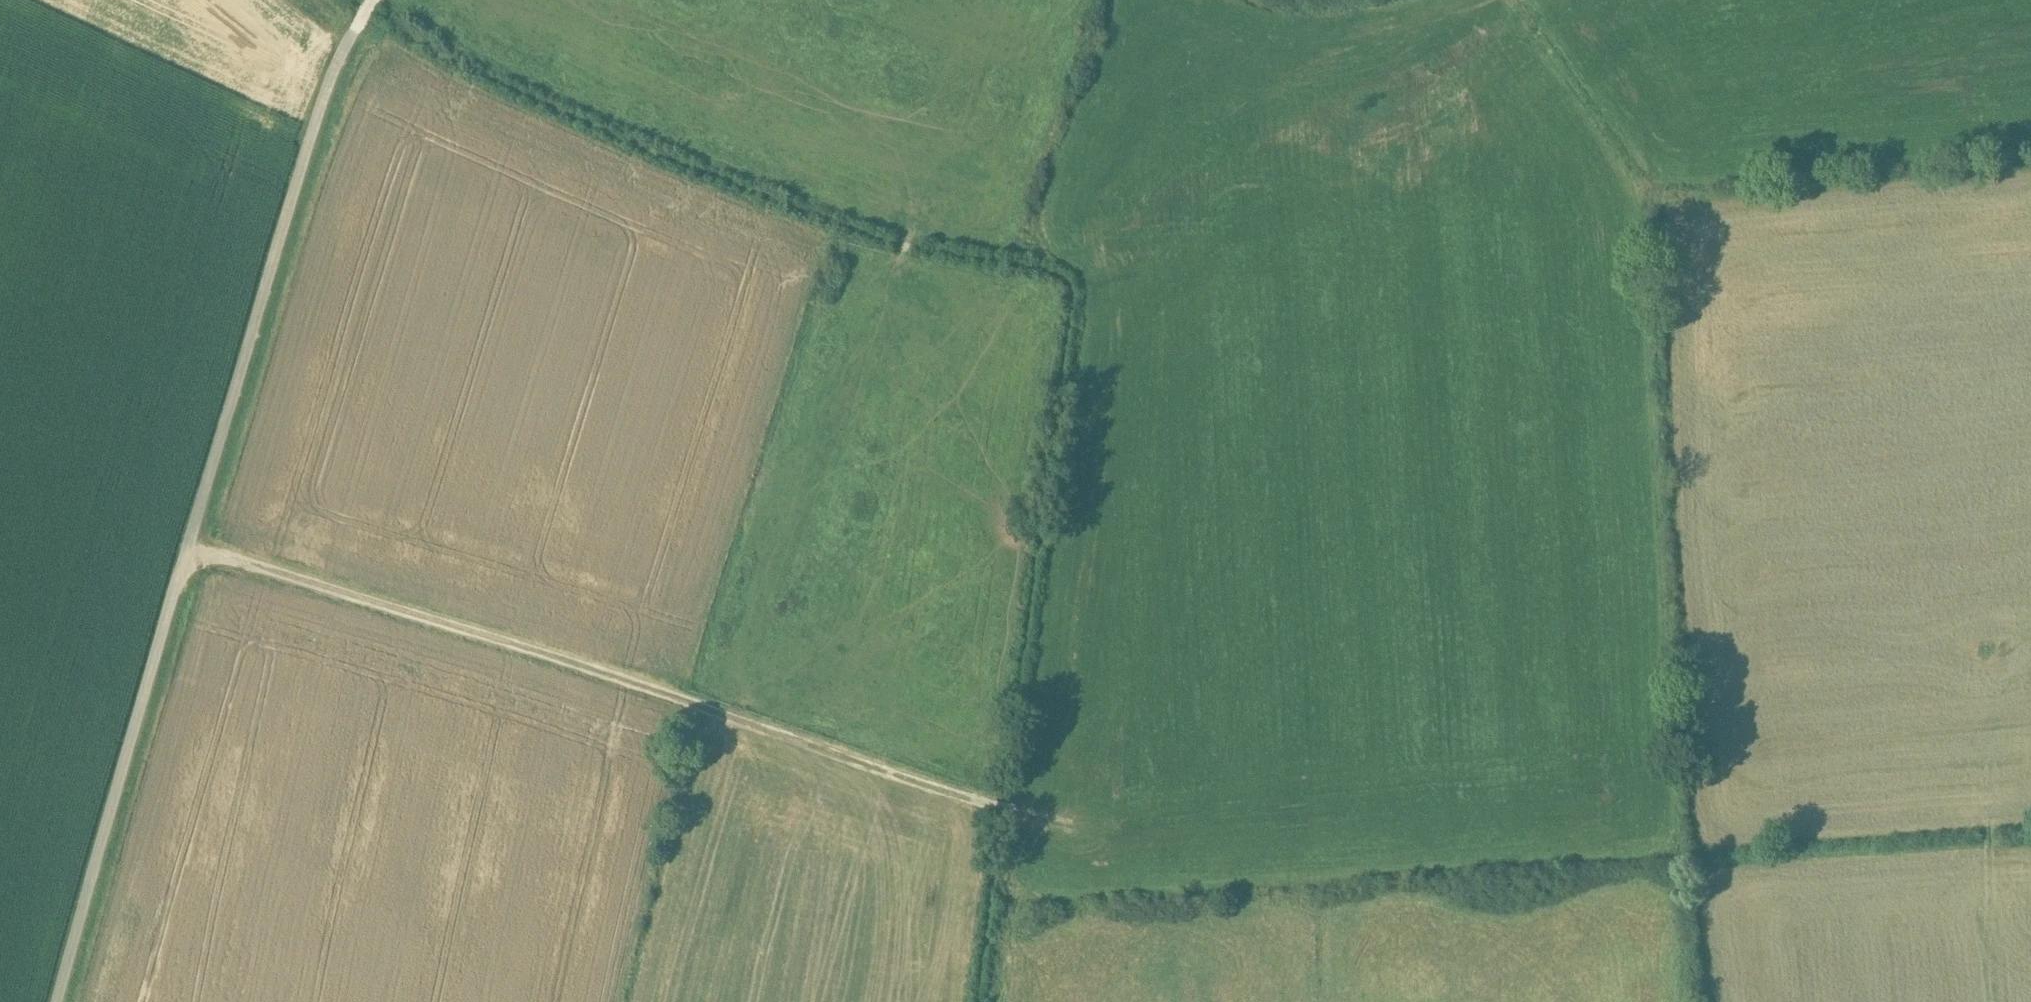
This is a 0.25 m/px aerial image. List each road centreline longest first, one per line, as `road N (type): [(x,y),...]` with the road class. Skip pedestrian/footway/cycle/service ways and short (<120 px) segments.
road 1 (track): [(375,0),(332,90),(202,498),(60,1001)]

